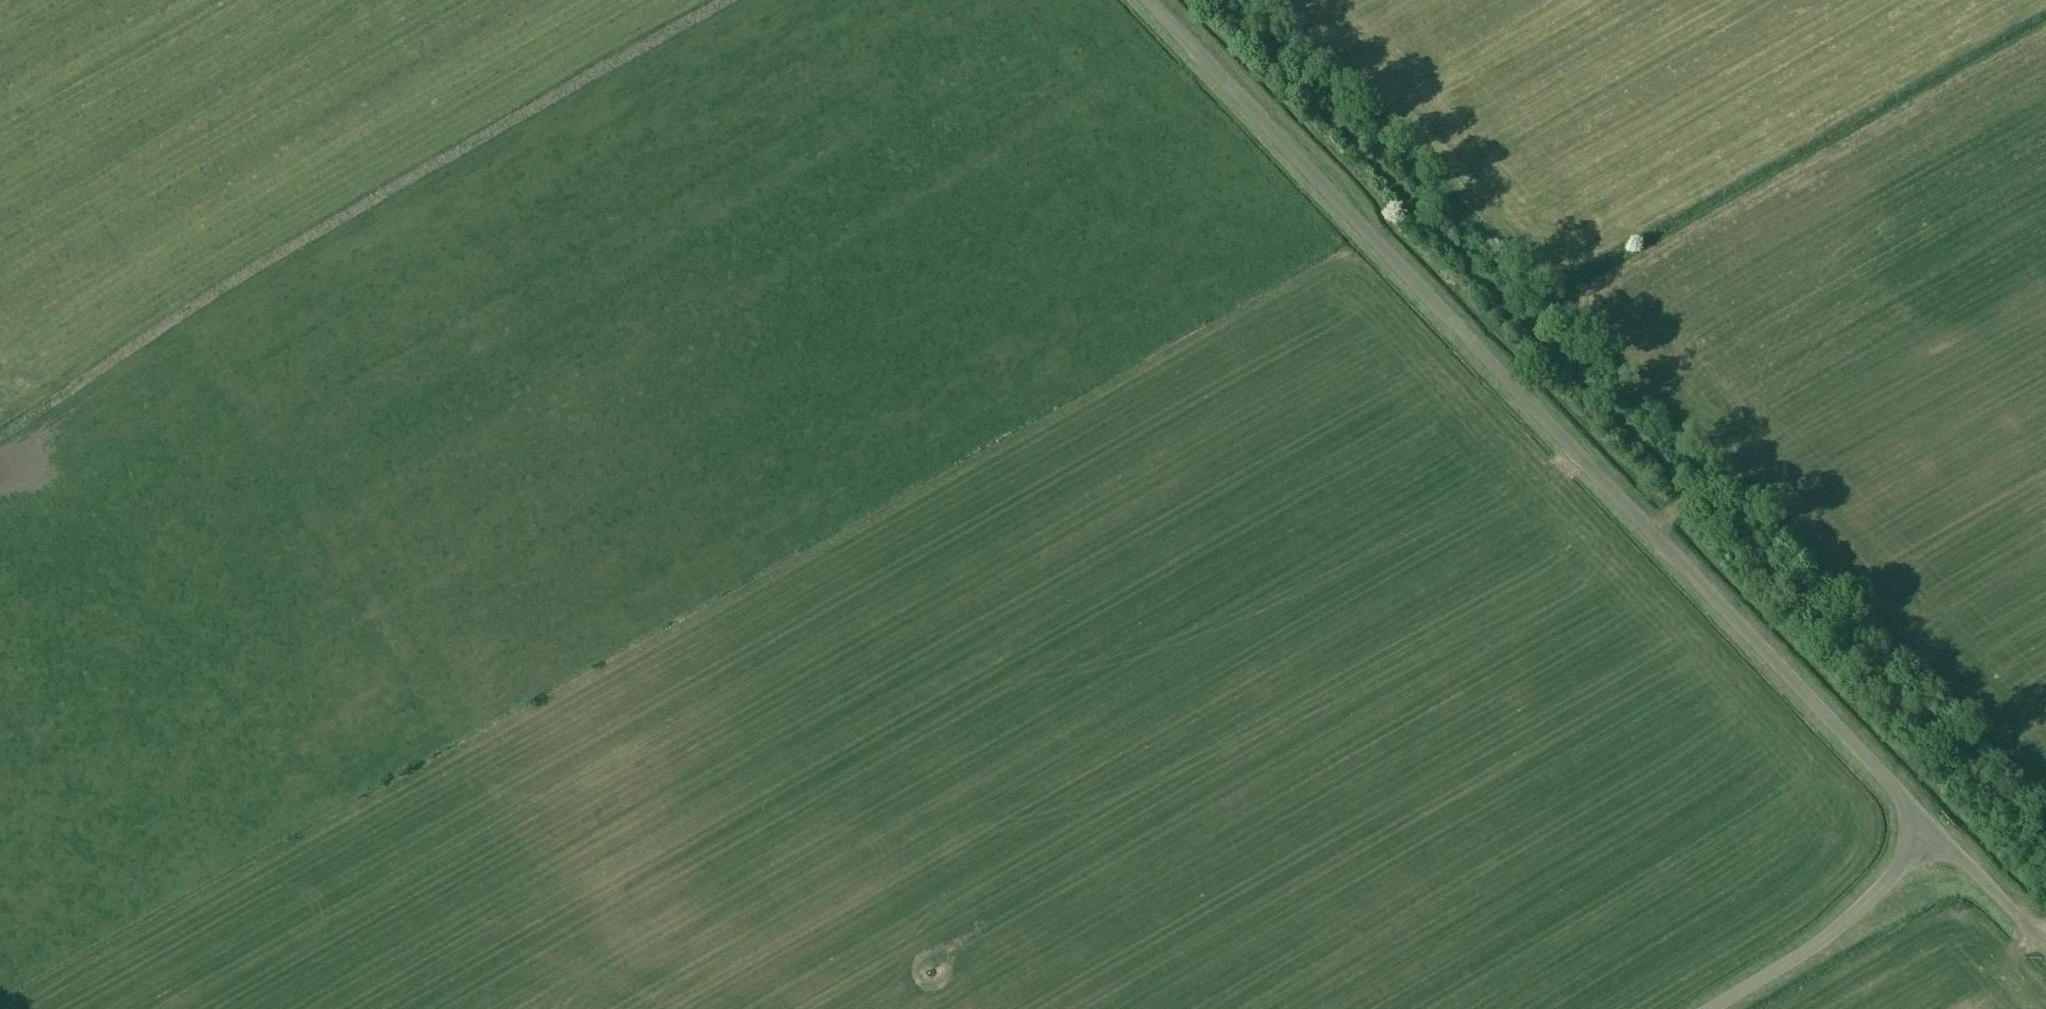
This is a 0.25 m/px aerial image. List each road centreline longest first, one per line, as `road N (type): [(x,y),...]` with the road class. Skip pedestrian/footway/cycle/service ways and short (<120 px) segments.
road 1 (unclassified): [(2045,946),(1145,0)]

